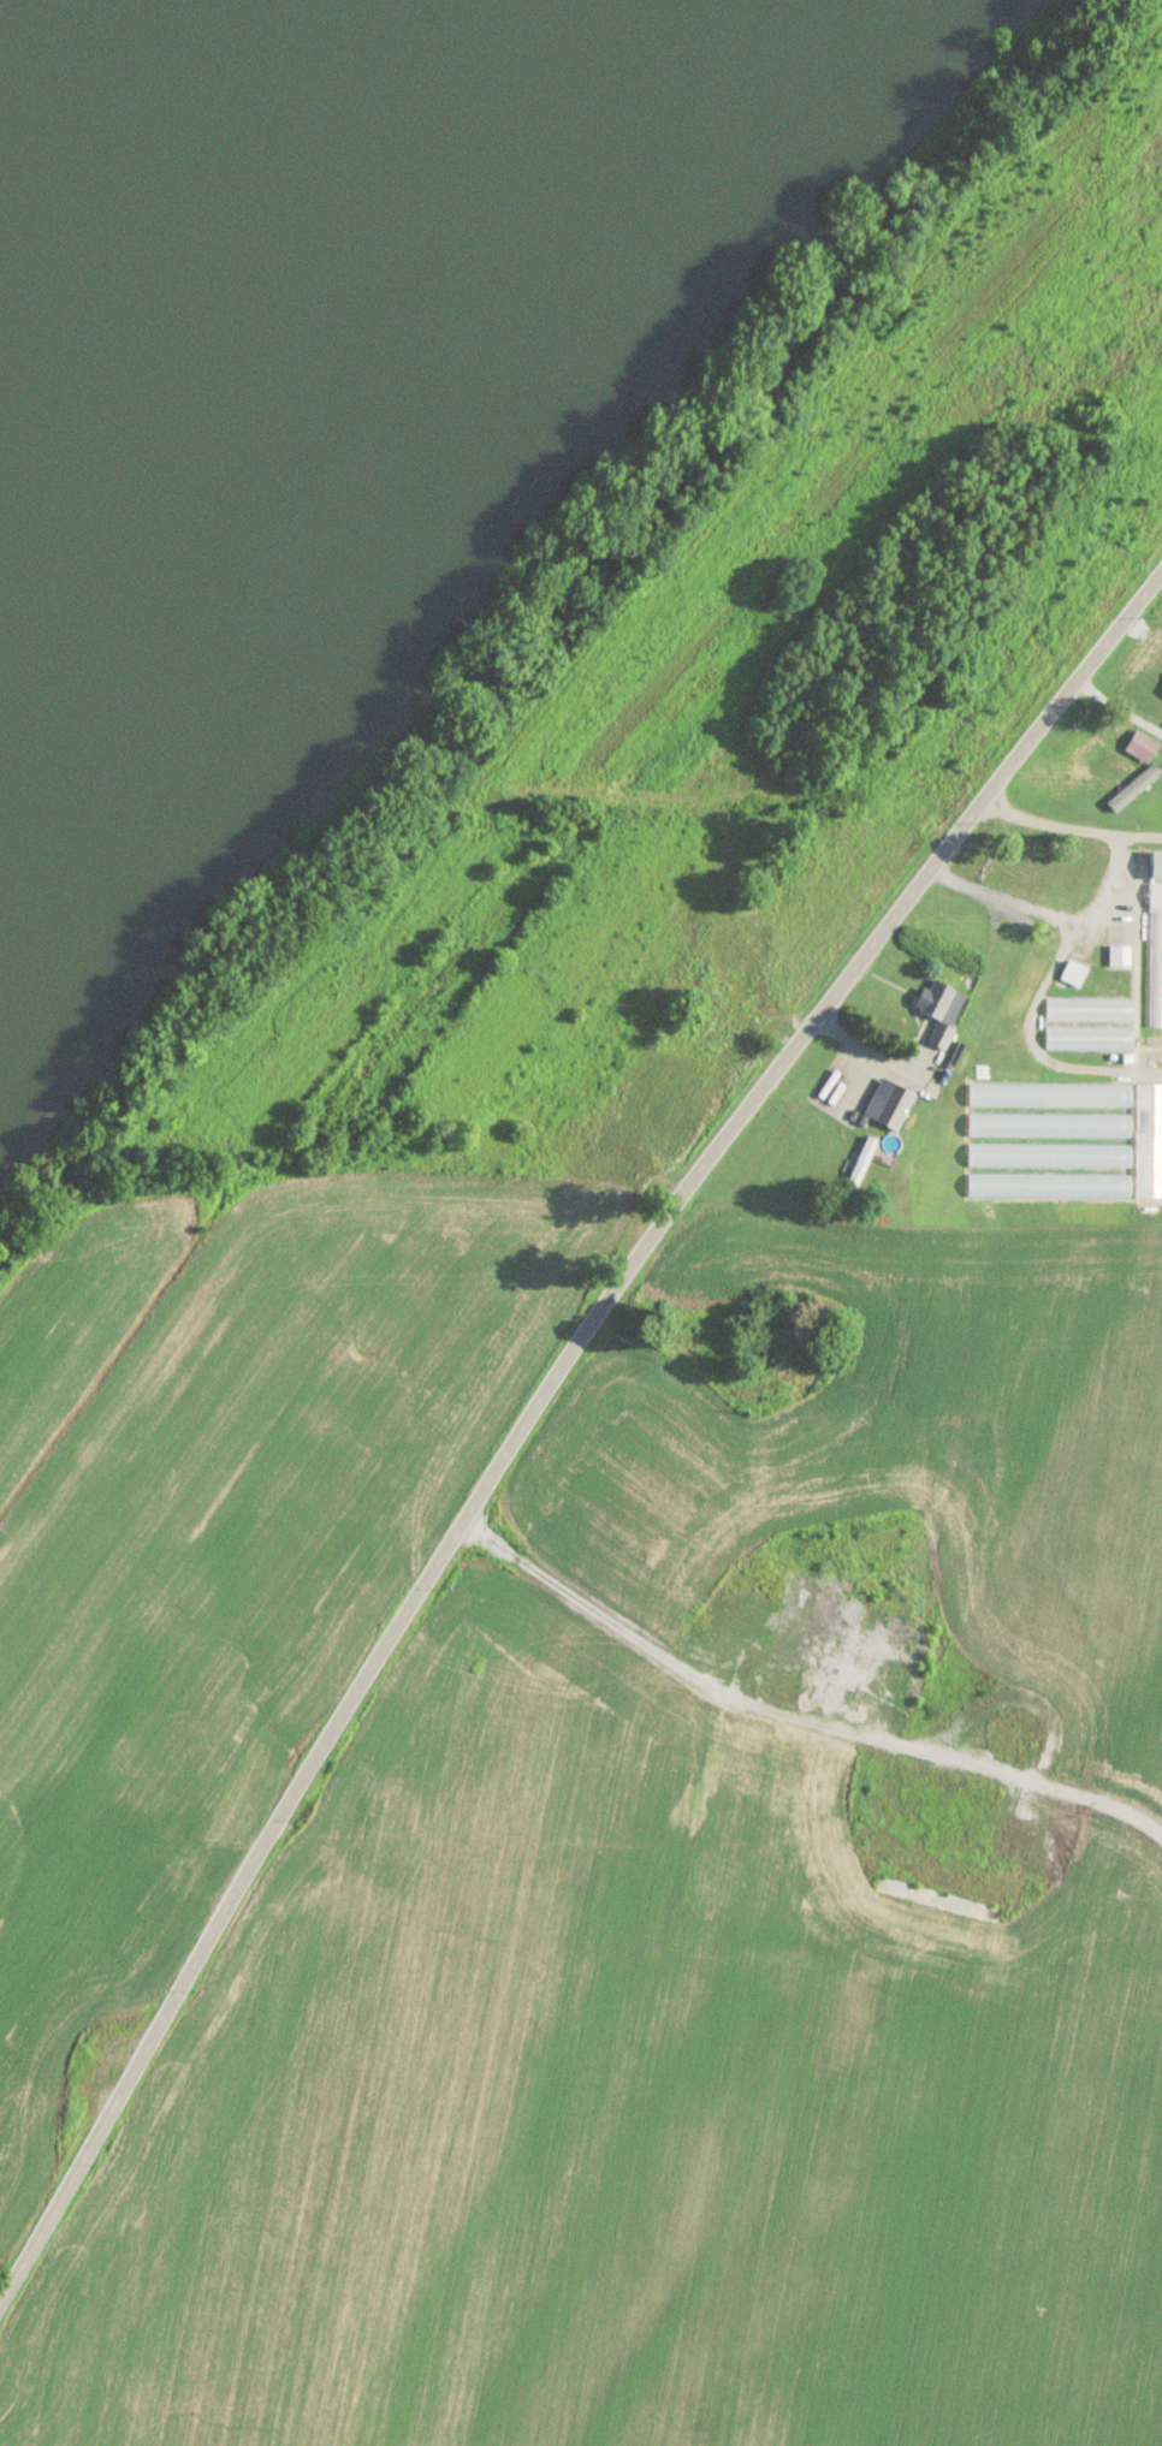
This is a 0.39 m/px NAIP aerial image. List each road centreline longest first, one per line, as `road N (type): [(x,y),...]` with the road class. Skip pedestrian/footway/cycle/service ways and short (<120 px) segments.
road 1 (secondary): [(0,2296),(314,1825),(472,1536),(879,942),(1161,575)]

